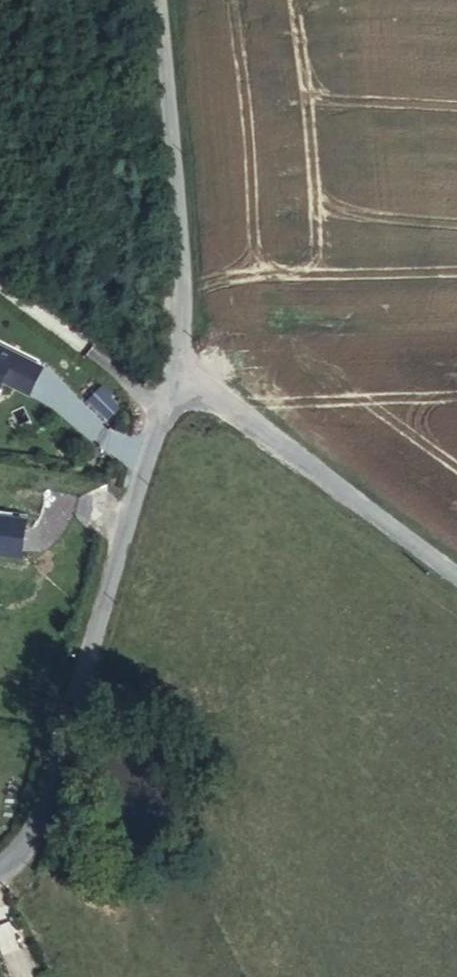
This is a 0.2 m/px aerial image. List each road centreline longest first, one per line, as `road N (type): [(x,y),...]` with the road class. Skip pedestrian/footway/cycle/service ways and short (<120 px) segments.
road 1 (unclassified): [(0,861),(22,848),(45,808),(126,511),(179,367)]
road 2 (unclassified): [(179,367),(189,214),(177,0)]
road 3 (unclassified): [(179,367),(456,571)]

